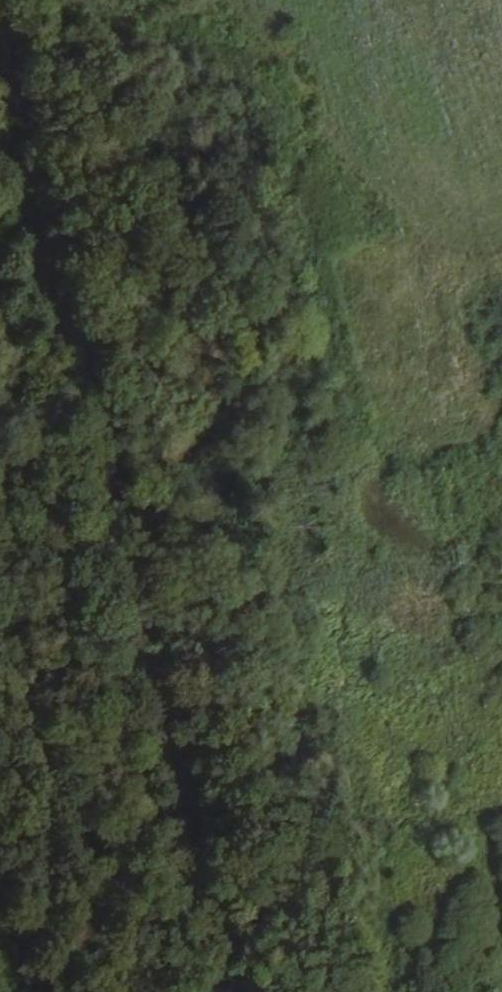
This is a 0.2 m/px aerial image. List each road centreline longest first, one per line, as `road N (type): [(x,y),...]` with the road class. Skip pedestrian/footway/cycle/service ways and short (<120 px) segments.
road 1 (unclassified): [(185,869),(103,480),(70,362)]
road 2 (unclassified): [(0,38),(70,362)]
road 3 (unclassified): [(185,869),(216,991)]

